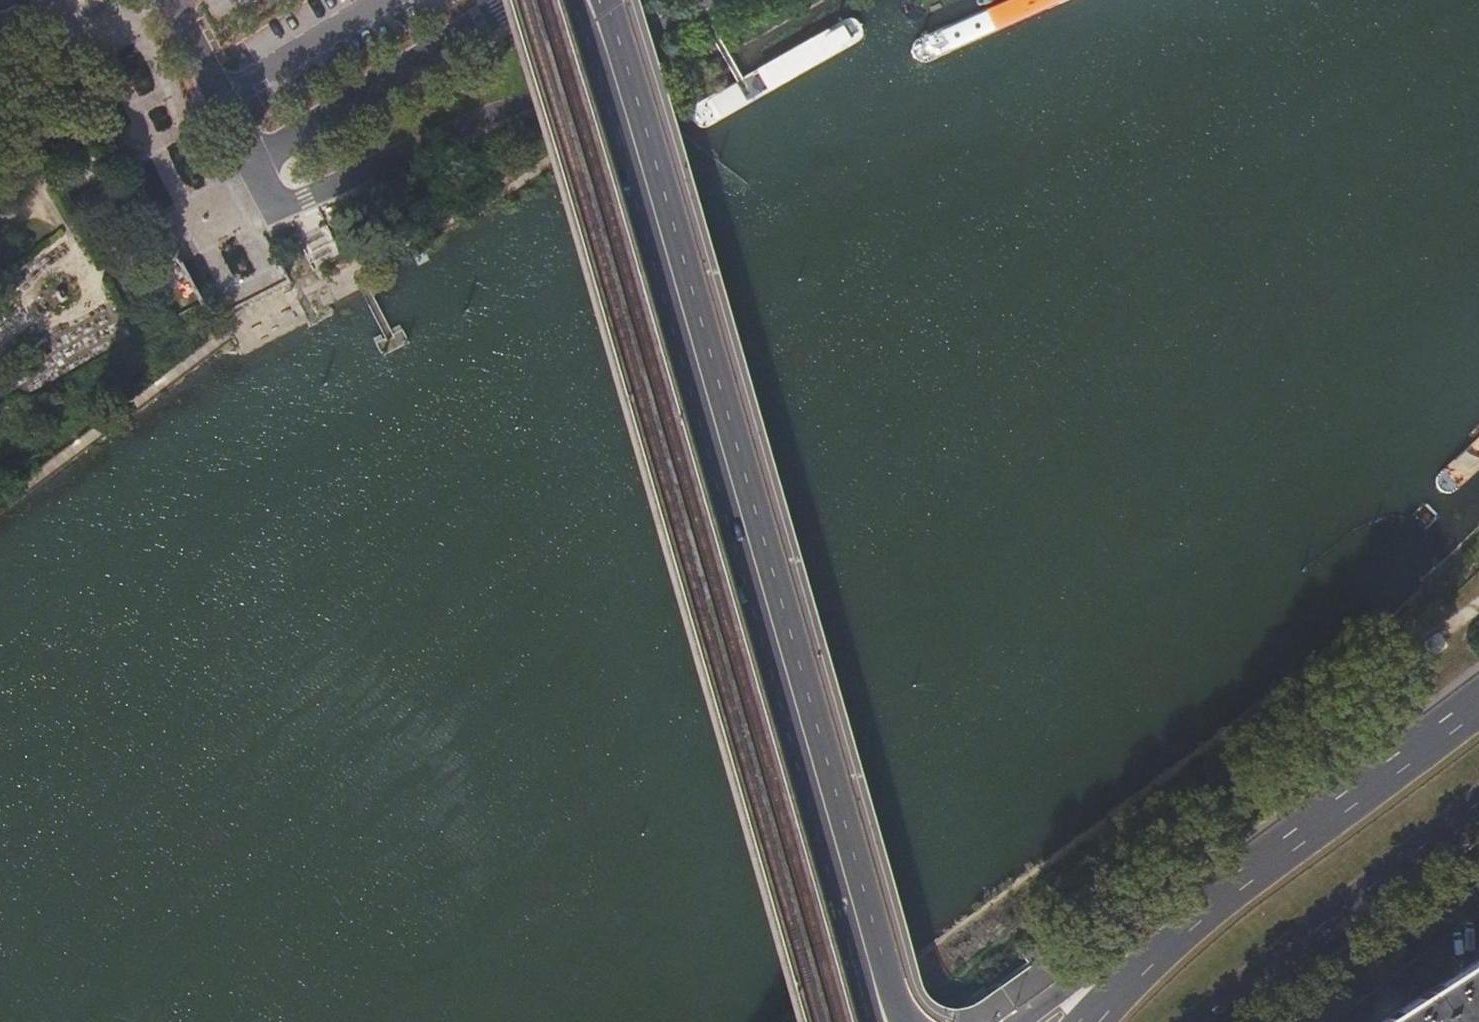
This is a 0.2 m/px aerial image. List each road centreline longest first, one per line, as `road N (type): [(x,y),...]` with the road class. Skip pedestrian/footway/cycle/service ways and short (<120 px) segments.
road 1 (primary): [(608,42),(864,968)]
road 2 (primary): [(1478,696),(1197,912)]
road 3 (primary): [(1210,1021),(1478,808)]
road 4 (primary): [(1197,912),(1137,935),(1022,1021)]
road 5 (primary): [(1197,912),(1090,1021)]

